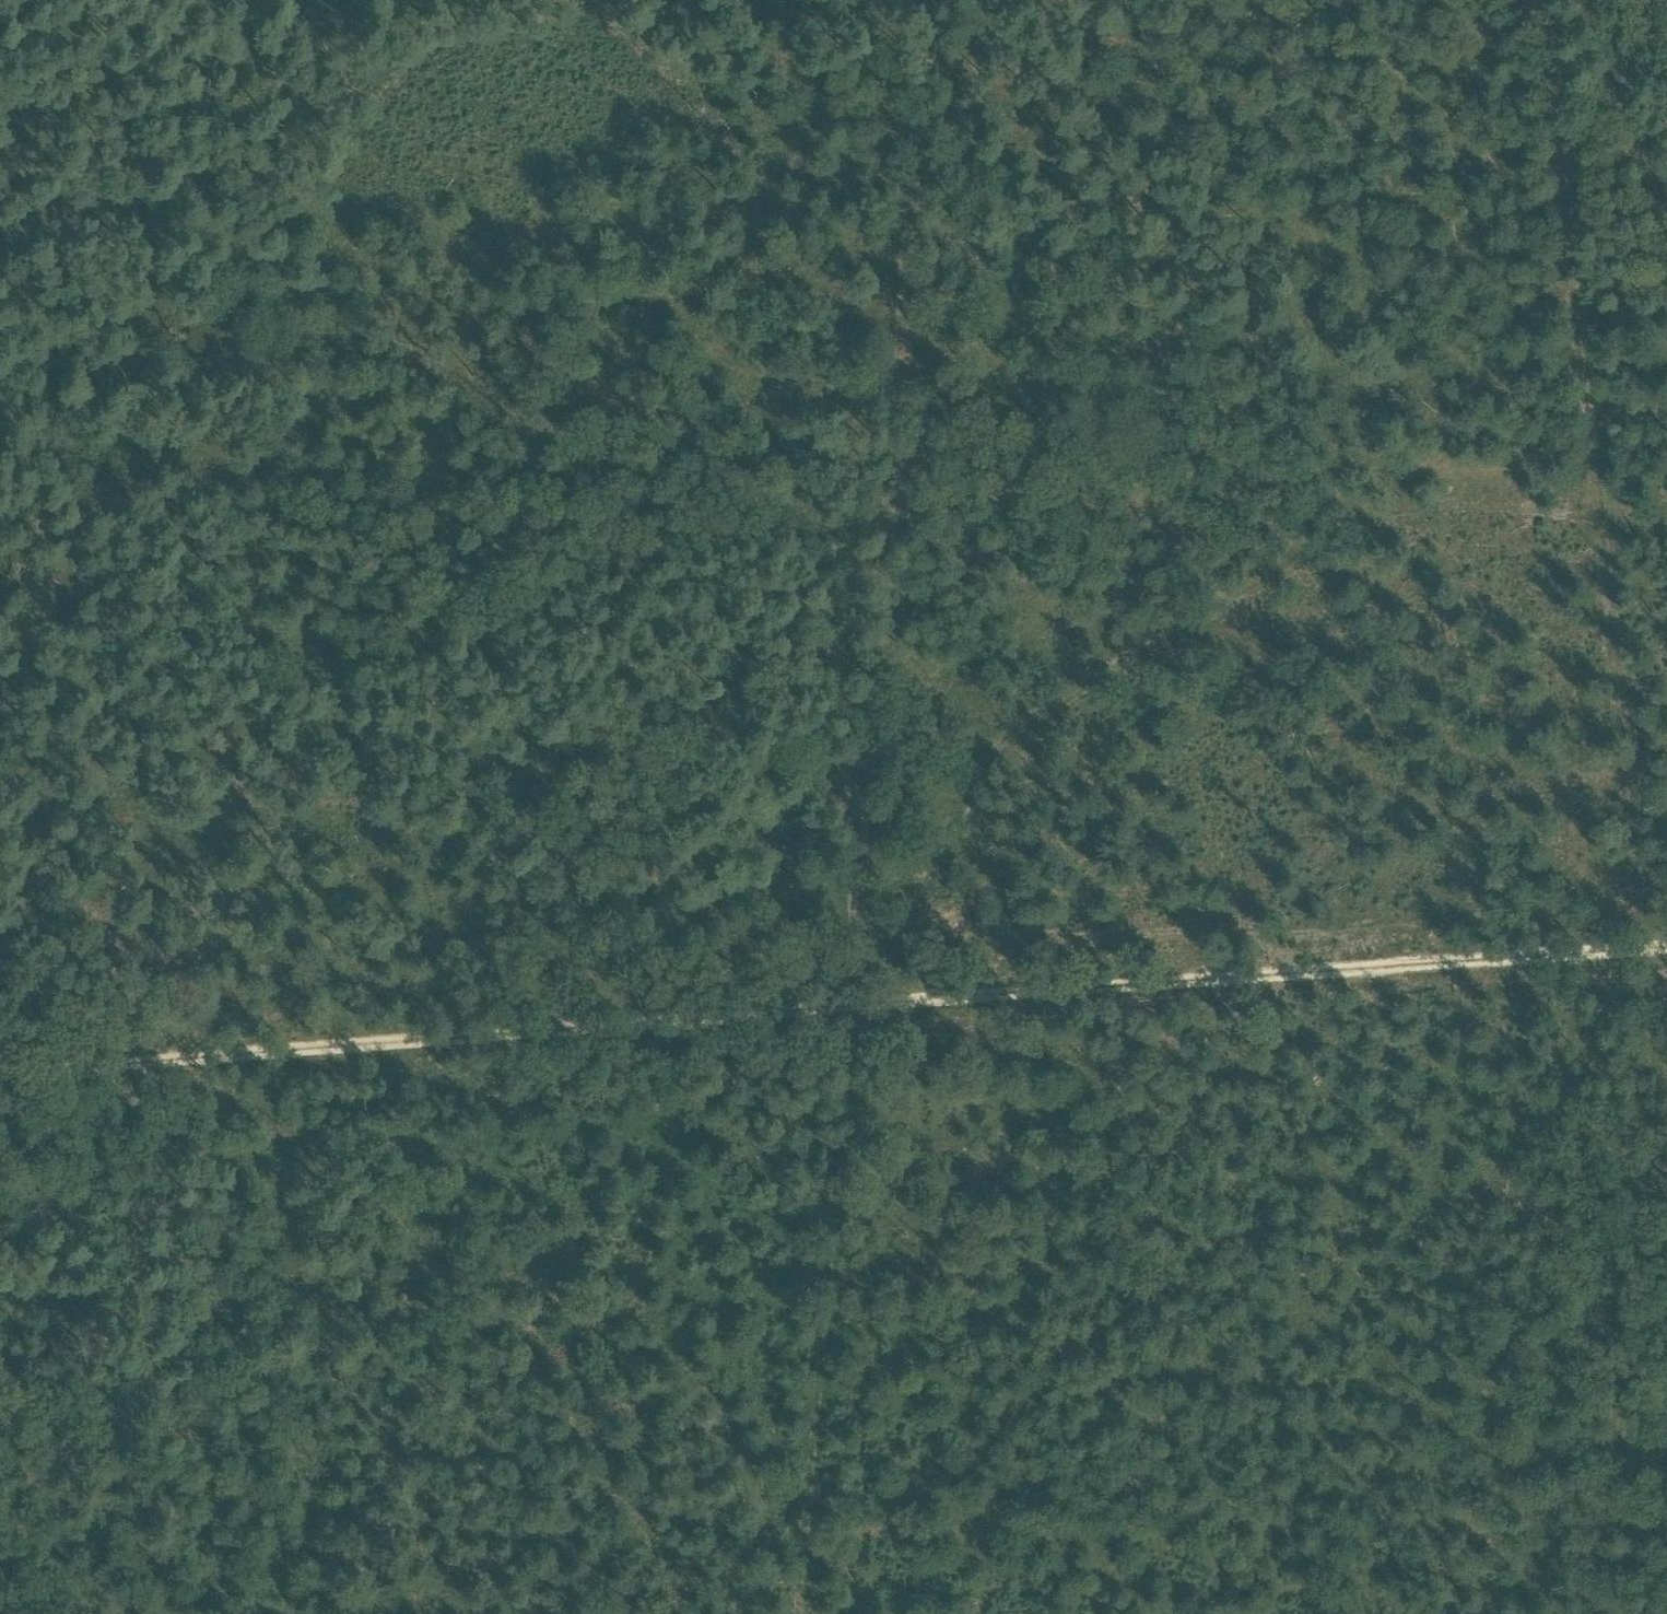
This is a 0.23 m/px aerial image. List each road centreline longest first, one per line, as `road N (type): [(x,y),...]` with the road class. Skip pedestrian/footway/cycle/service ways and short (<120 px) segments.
road 1 (track): [(0,1074),(1666,939)]
road 2 (track): [(939,0),(852,1005)]
road 3 (track): [(805,1613),(852,1005)]

